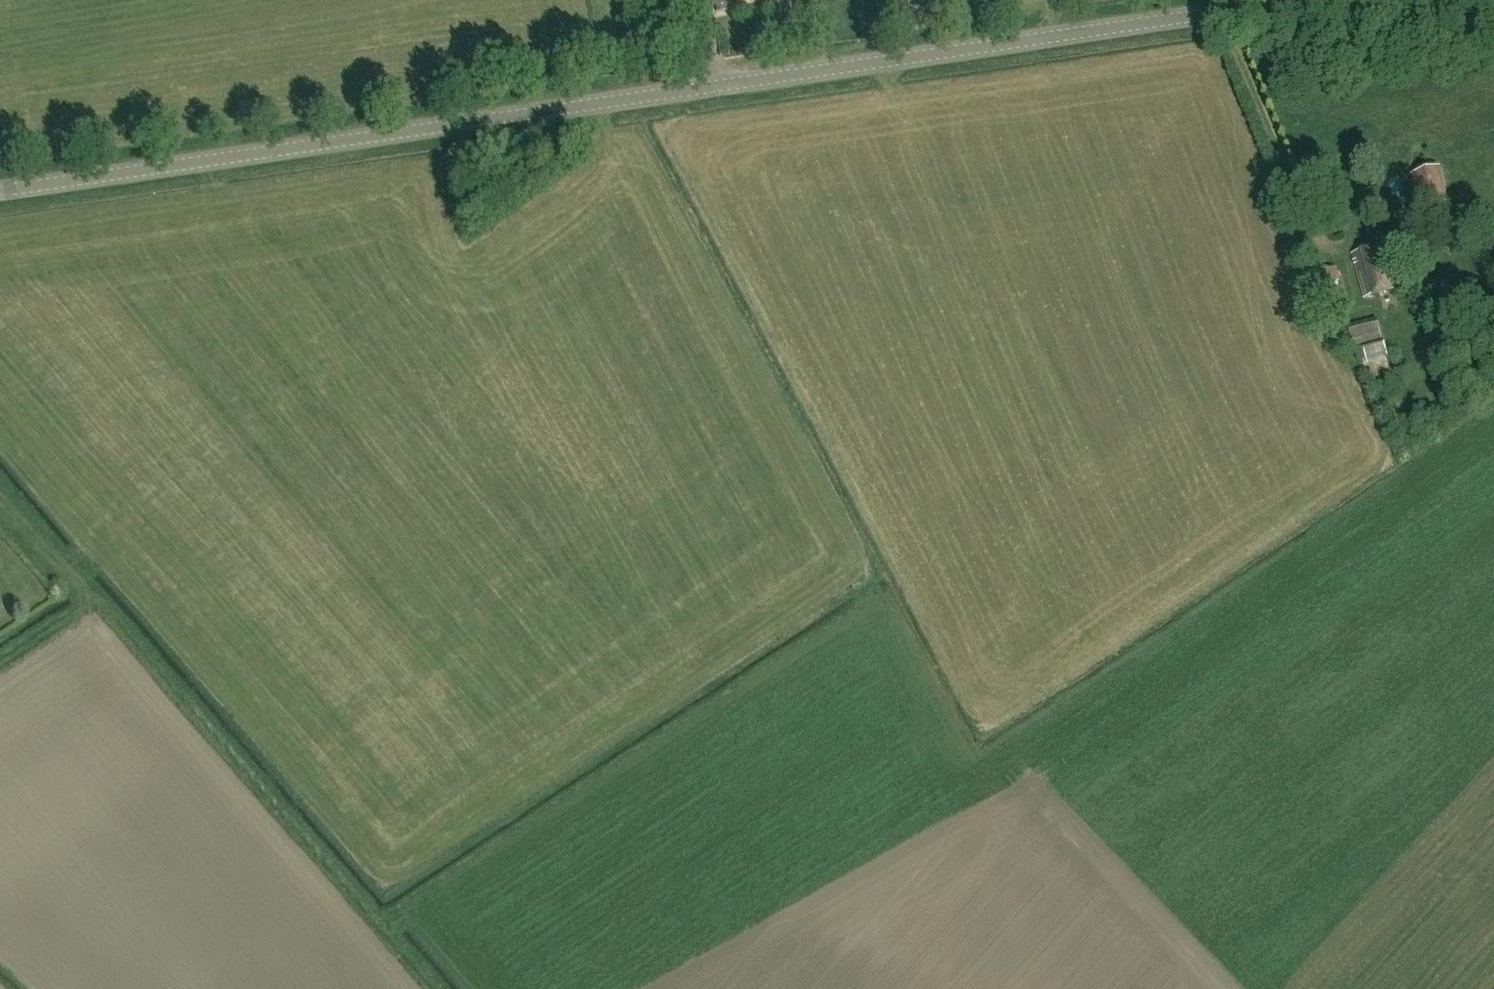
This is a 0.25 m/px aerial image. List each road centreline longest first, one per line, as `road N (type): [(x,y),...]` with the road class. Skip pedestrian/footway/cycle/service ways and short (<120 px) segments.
road 1 (tertiary): [(0,191),(1304,0)]

